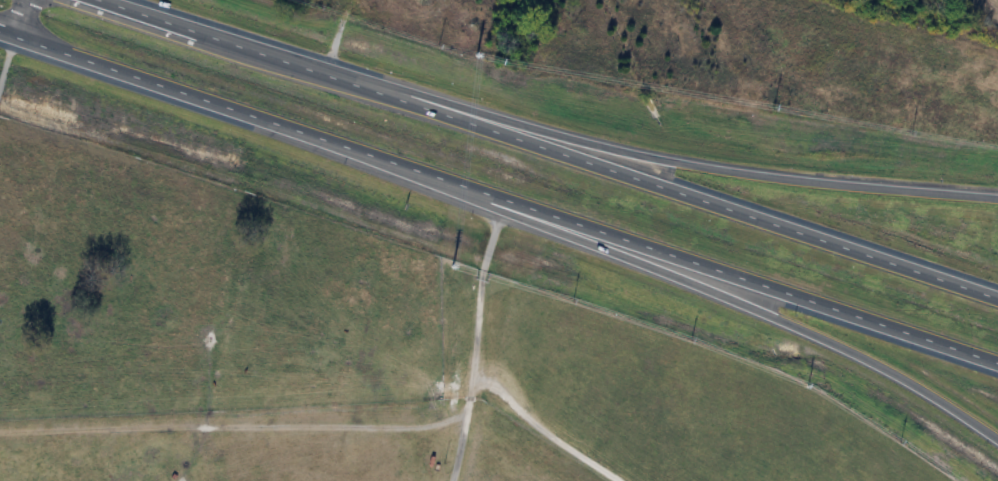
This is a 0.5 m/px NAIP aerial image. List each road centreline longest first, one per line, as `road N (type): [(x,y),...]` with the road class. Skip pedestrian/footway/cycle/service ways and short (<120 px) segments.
road 1 (trunk): [(0,31),(997,357)]
road 2 (trunk): [(997,299),(105,0)]
road 3 (trunk): [(997,195),(718,165),(232,43)]
road 4 (trunk): [(348,144),(854,347),(997,435)]

